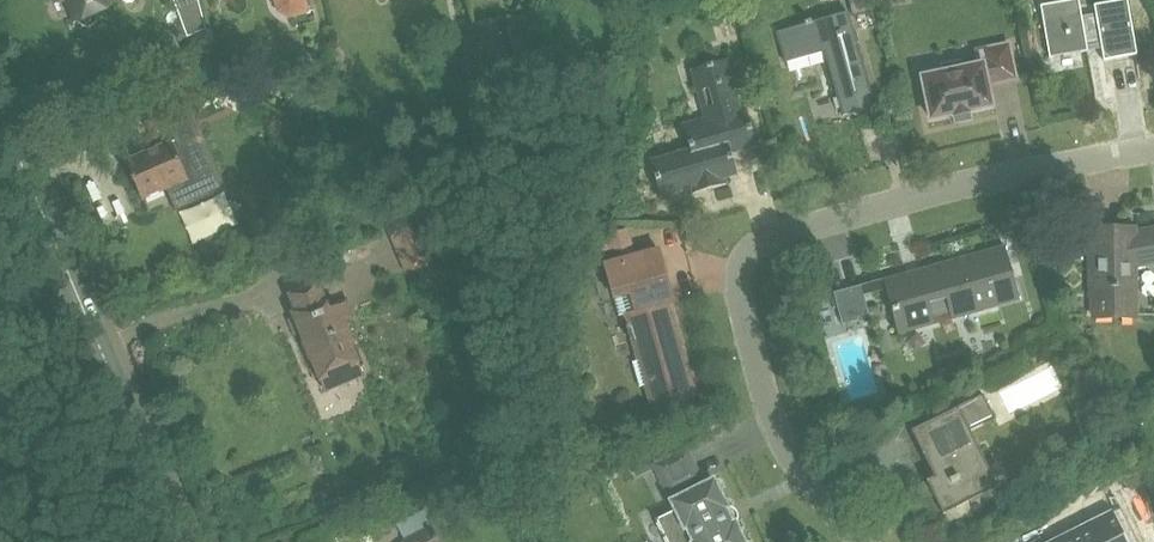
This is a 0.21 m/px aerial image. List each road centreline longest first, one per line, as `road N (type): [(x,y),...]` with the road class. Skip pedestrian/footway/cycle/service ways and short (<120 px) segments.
road 1 (residential): [(863,541),(788,453),(764,401),(736,283),(742,257),(759,240),(1020,169),(1153,147)]
road 2 (tertiary): [(0,118),(181,541)]

